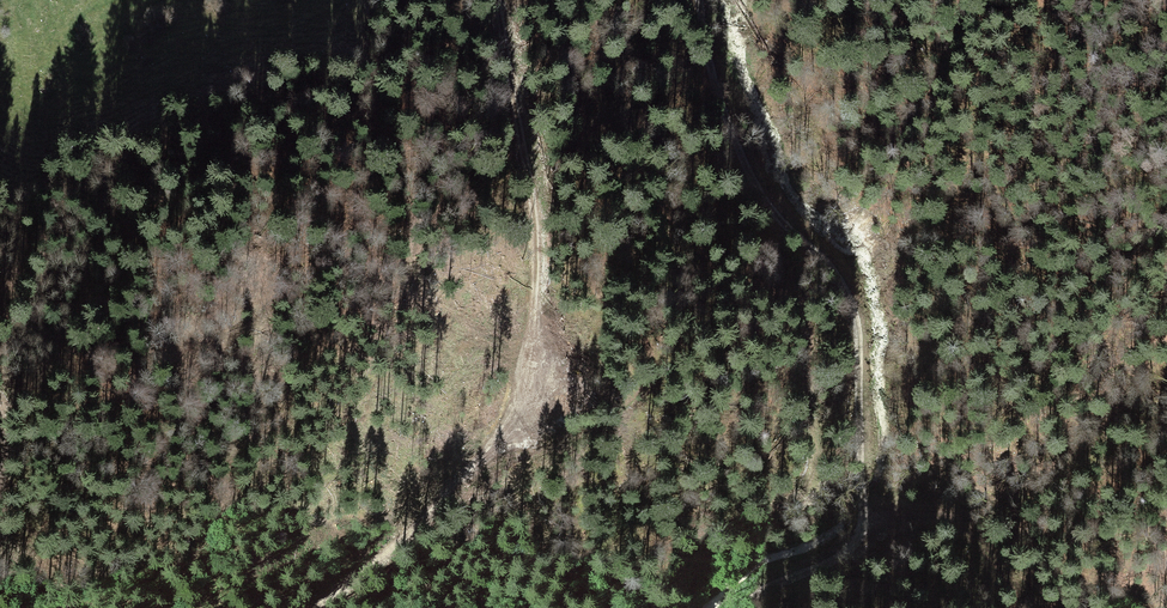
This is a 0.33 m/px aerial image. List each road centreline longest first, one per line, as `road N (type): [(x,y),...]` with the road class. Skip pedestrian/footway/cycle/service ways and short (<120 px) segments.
road 1 (track): [(588,0),(635,145),(668,213),(731,277),(796,301),(807,317),(817,476),(720,542),(684,607)]
road 2 (track): [(741,607),(763,588),(855,549),(871,517),(858,489),(854,309),(831,267),(776,217),(752,176),(711,59),(701,0)]
road 3 (track): [(508,52),(535,236),(534,285),(506,406),(440,500)]
road 4 (track): [(567,0),(593,274),(610,309)]
road 5 (track): [(440,500),(386,557),(317,607)]

